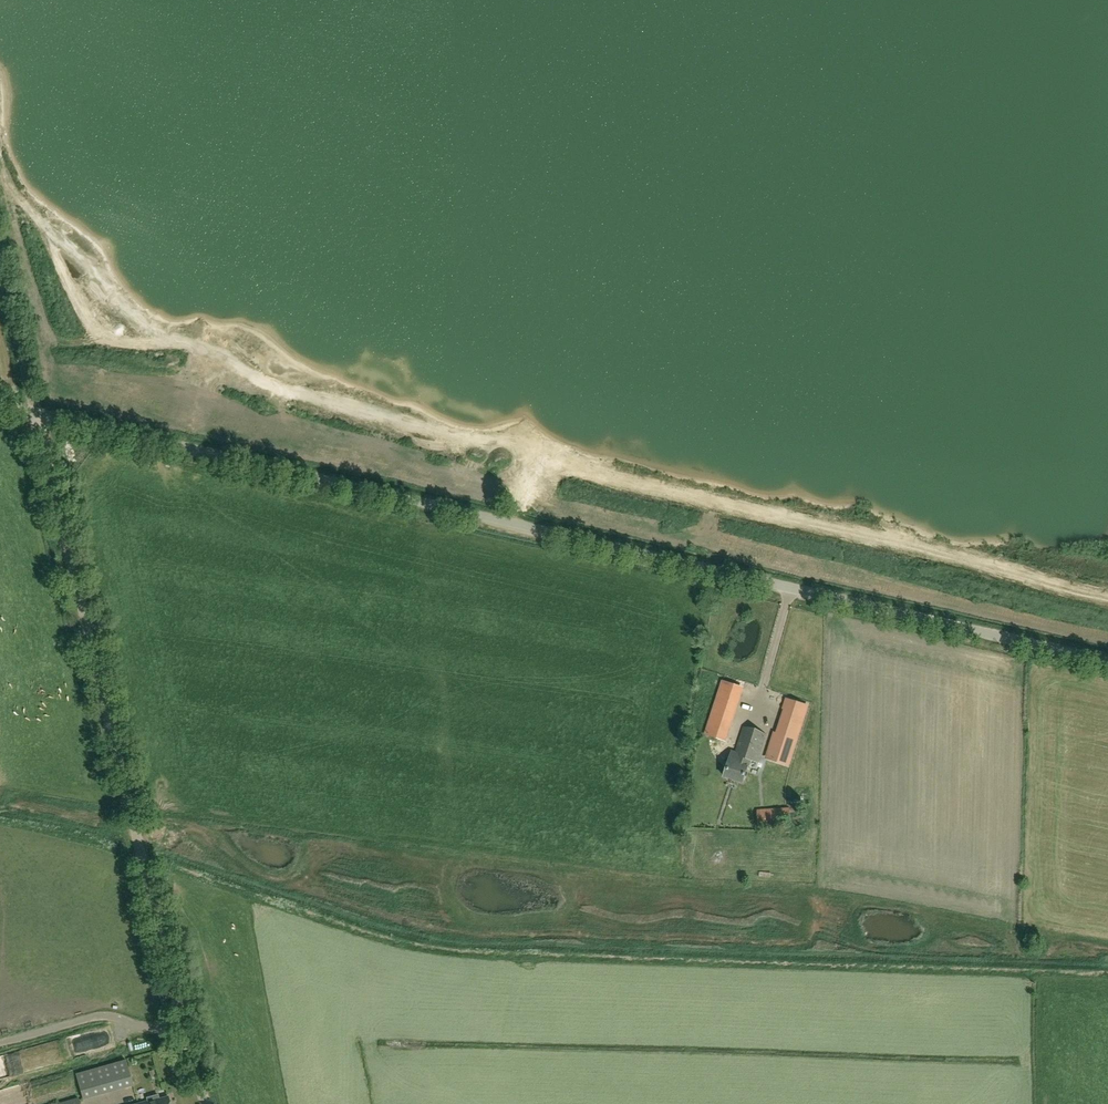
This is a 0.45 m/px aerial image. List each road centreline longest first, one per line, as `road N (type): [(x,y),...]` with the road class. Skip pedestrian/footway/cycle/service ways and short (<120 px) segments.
road 1 (unclassified): [(1107,661),(34,413)]
road 2 (track): [(1107,603),(911,546),(616,480),(557,453),(433,431),(261,383),(216,353)]
road 3 (unclassified): [(204,1103),(34,413)]

